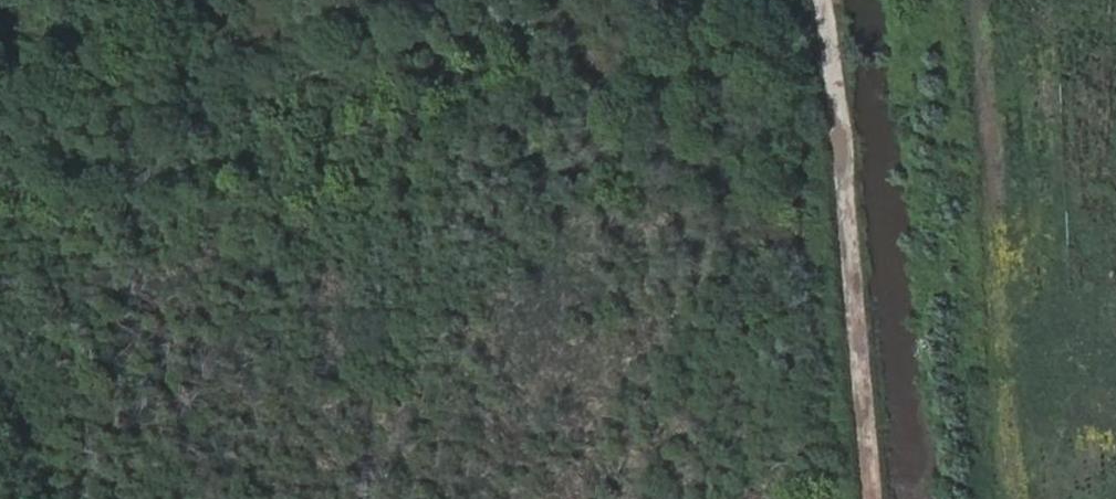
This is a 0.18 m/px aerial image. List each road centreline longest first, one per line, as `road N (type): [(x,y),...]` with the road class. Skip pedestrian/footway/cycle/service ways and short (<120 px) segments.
road 1 (track): [(825,0),(874,498)]

